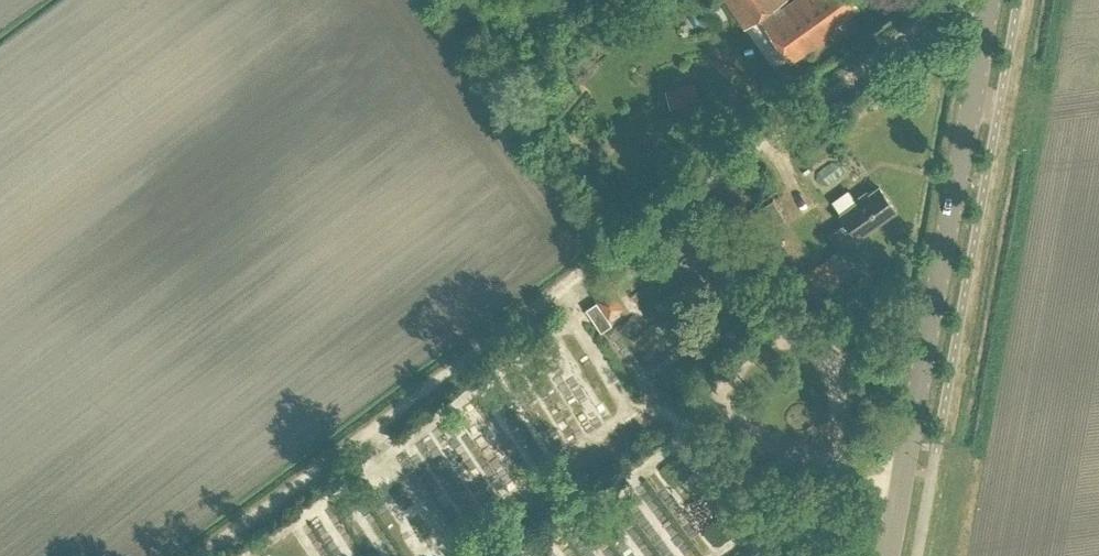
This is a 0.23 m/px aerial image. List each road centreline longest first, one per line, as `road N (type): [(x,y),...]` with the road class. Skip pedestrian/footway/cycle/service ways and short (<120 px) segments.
road 1 (track): [(987,7),(962,3),(930,16),(195,555)]
road 2 (secondary): [(886,555),(989,0)]

